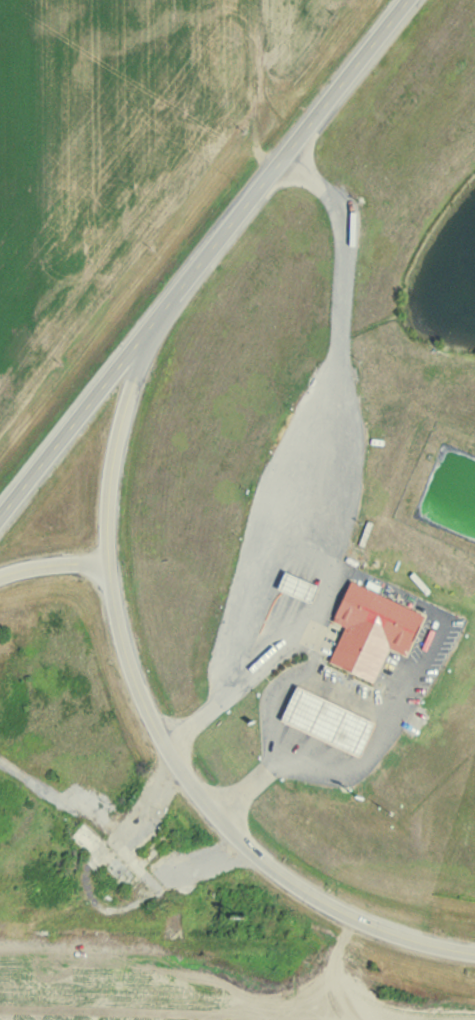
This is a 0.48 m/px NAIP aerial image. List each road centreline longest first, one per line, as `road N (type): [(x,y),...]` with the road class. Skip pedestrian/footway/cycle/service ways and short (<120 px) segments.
road 1 (secondary): [(168,308),(123,437),(115,577),(131,649),(180,762),(264,854),(333,904),(474,950)]
road 2 (primary): [(0,522),(410,0)]

